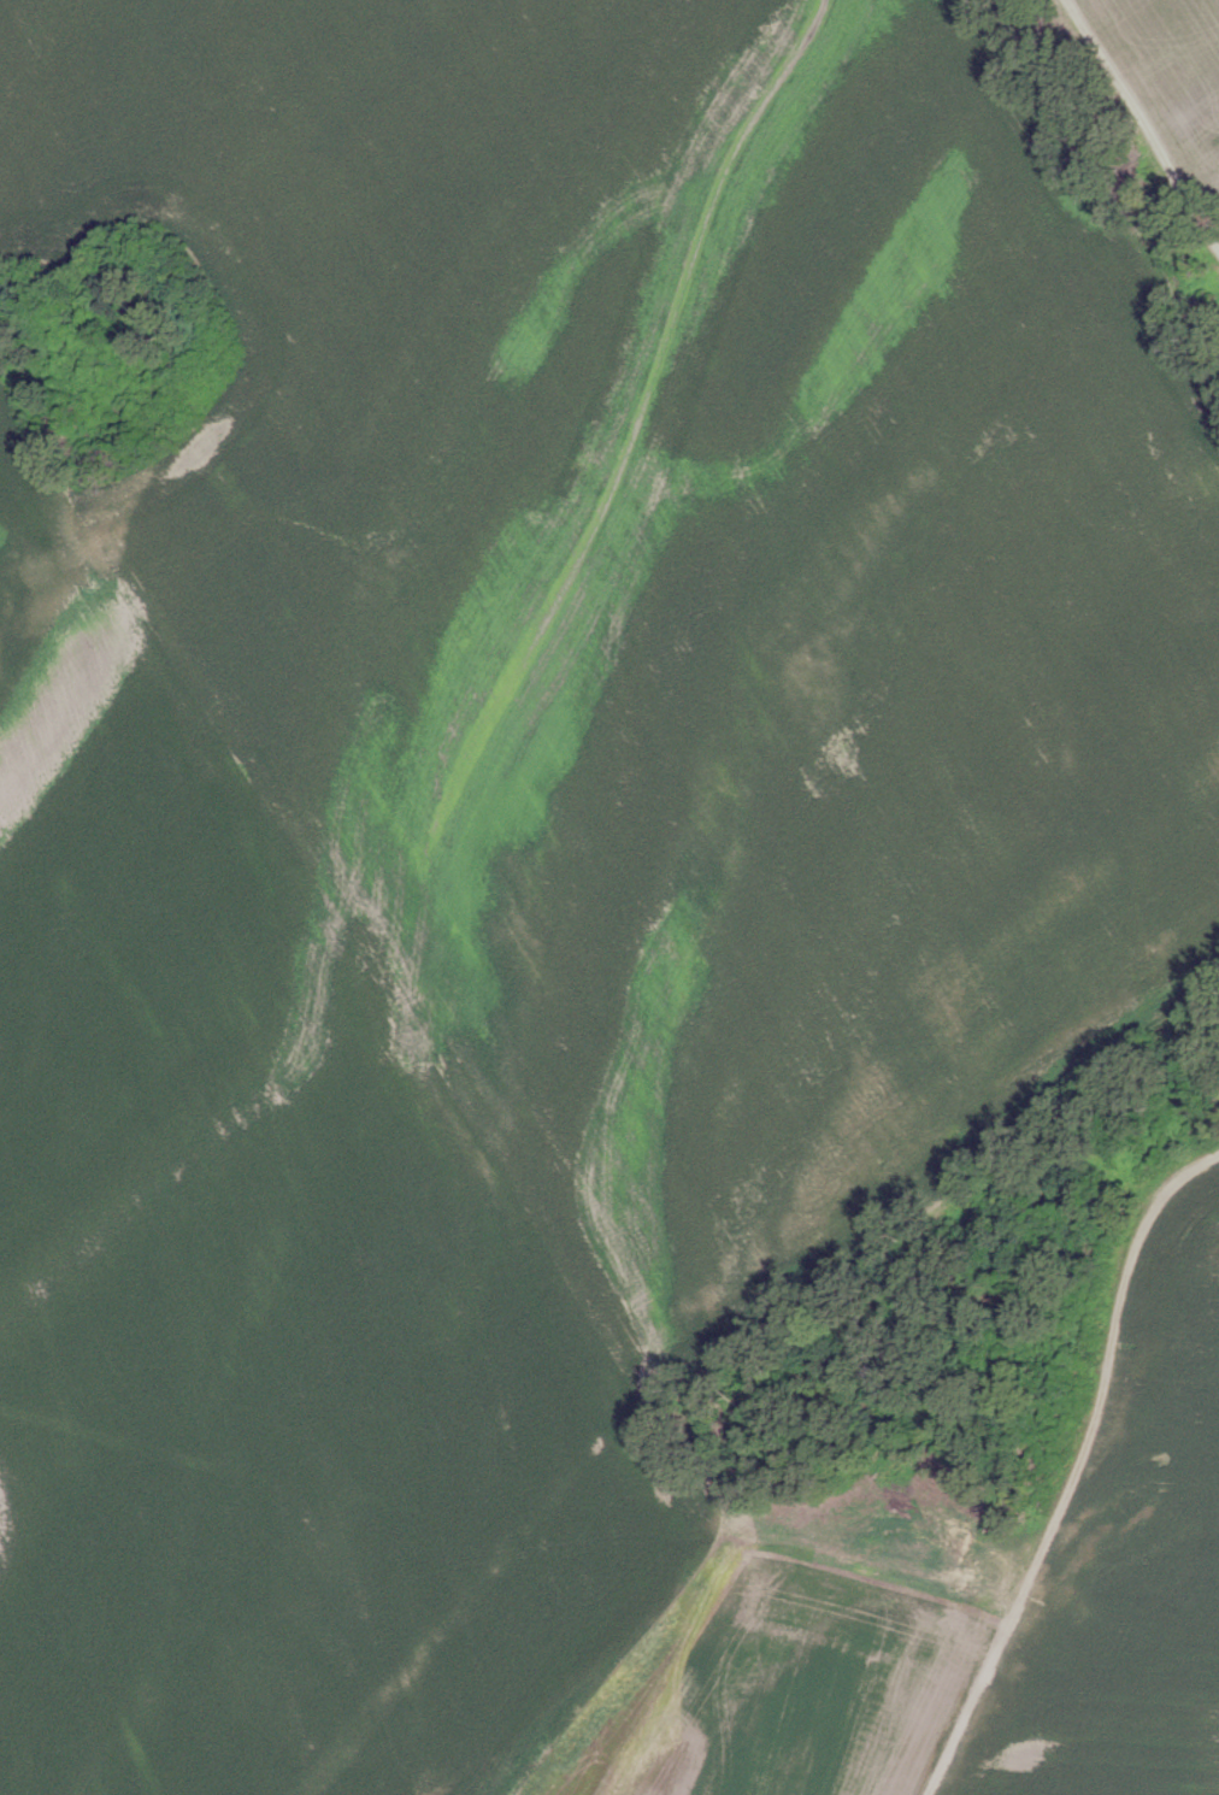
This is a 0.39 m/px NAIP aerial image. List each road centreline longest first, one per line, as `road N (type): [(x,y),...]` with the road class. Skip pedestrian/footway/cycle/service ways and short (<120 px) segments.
road 1 (track): [(1218,1151),(1188,1167),(1146,1212),(1091,1429),(927,1794)]
road 2 (track): [(609,1794),(732,1567),(773,1549),(1011,1617)]
road 3 (track): [(1063,0),(1218,245)]

